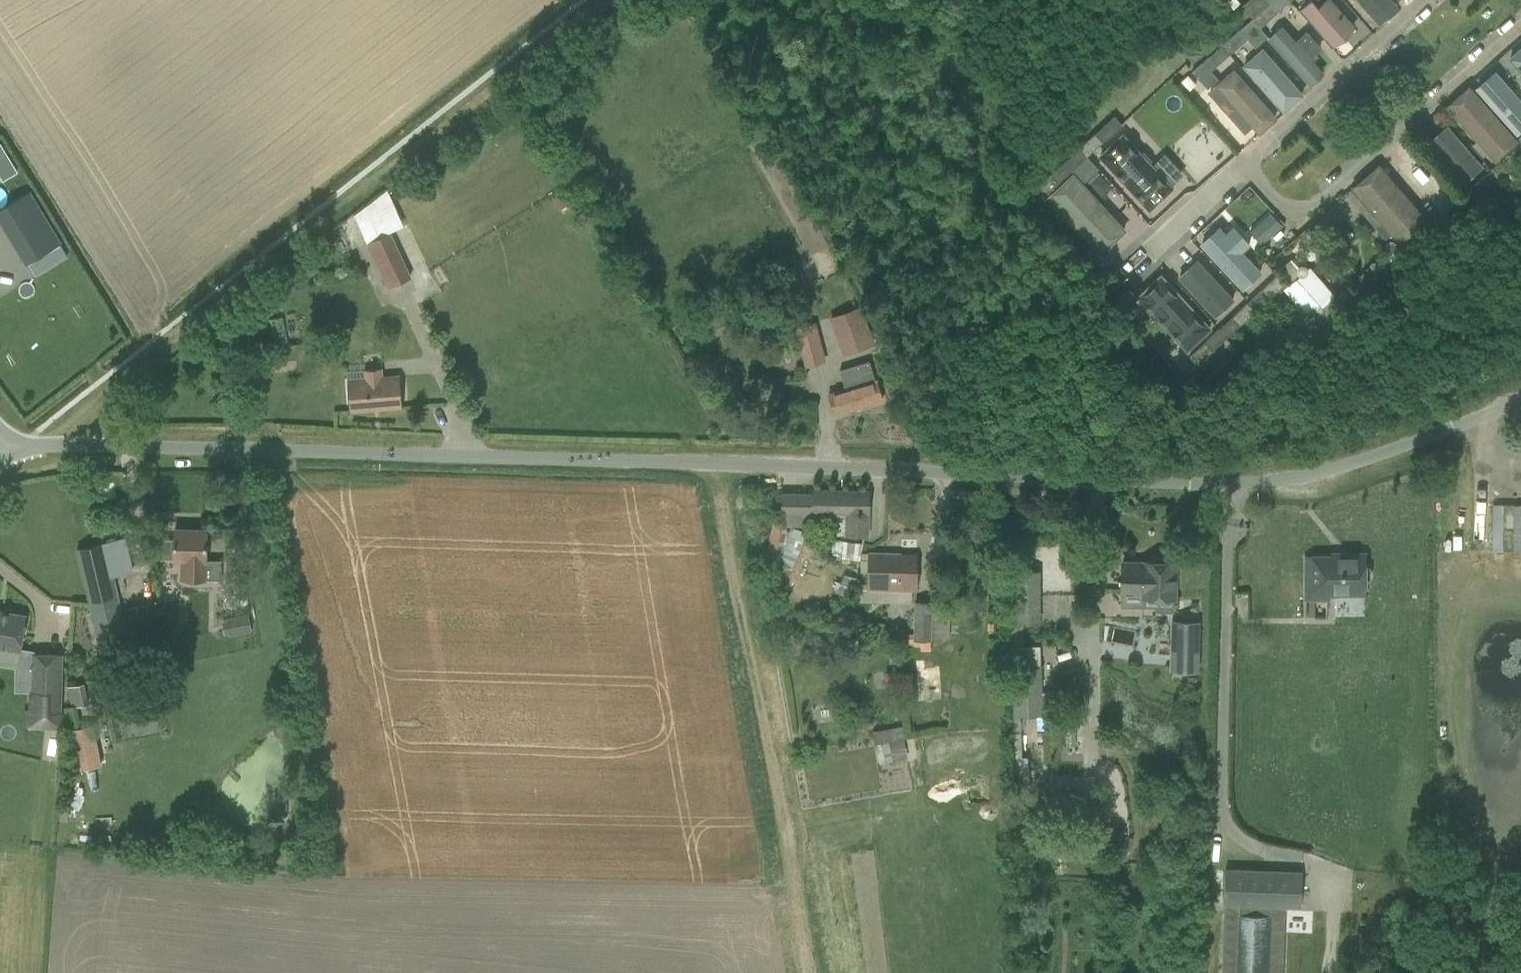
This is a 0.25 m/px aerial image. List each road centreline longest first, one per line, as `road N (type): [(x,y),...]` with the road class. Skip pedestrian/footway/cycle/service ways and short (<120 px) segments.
road 1 (unclassified): [(14,449),(1212,483),(1296,477),(1520,400)]
road 2 (residential): [(1429,0),(1291,120),(1285,158),(1301,179),(1333,181),(1520,19)]

